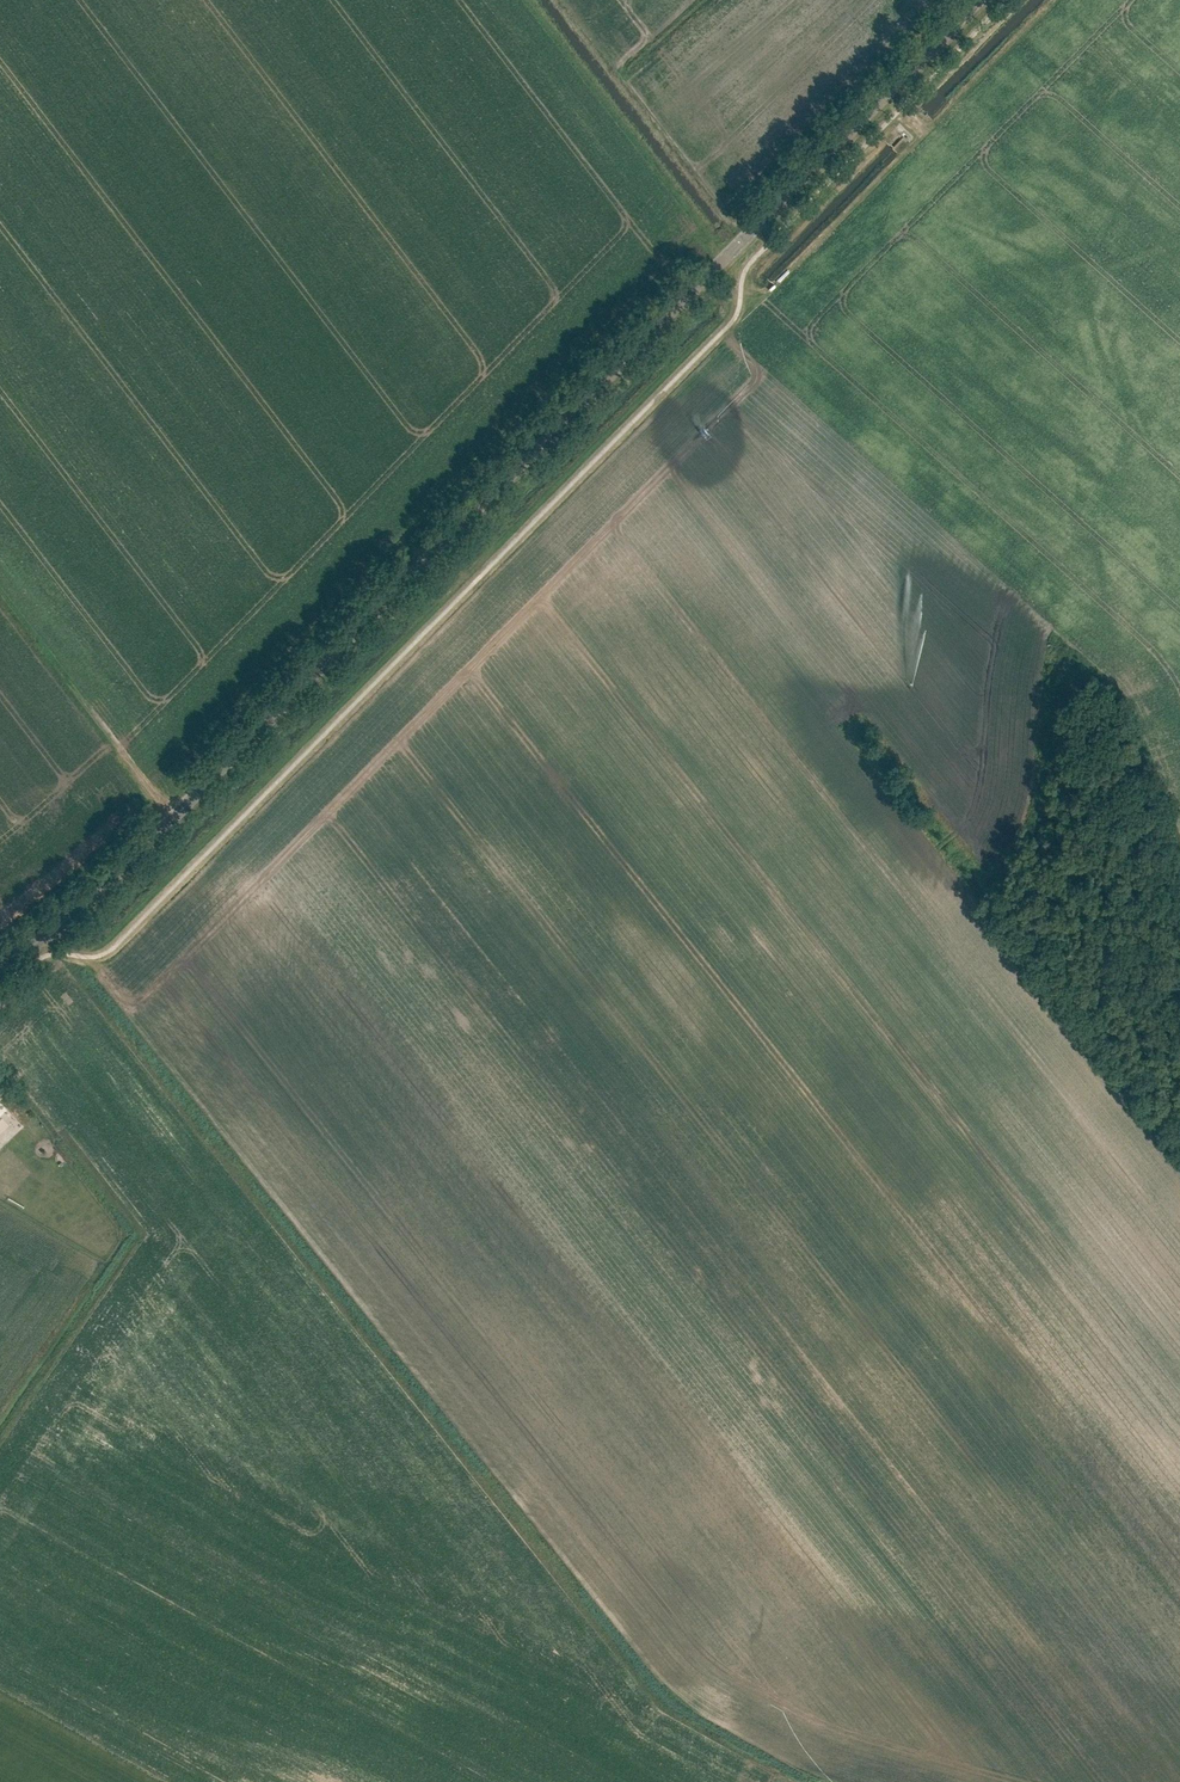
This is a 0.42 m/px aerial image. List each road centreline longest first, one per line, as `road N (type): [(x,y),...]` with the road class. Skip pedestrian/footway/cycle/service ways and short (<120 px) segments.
road 1 (tertiary): [(974,0),(73,915),(0,964)]

